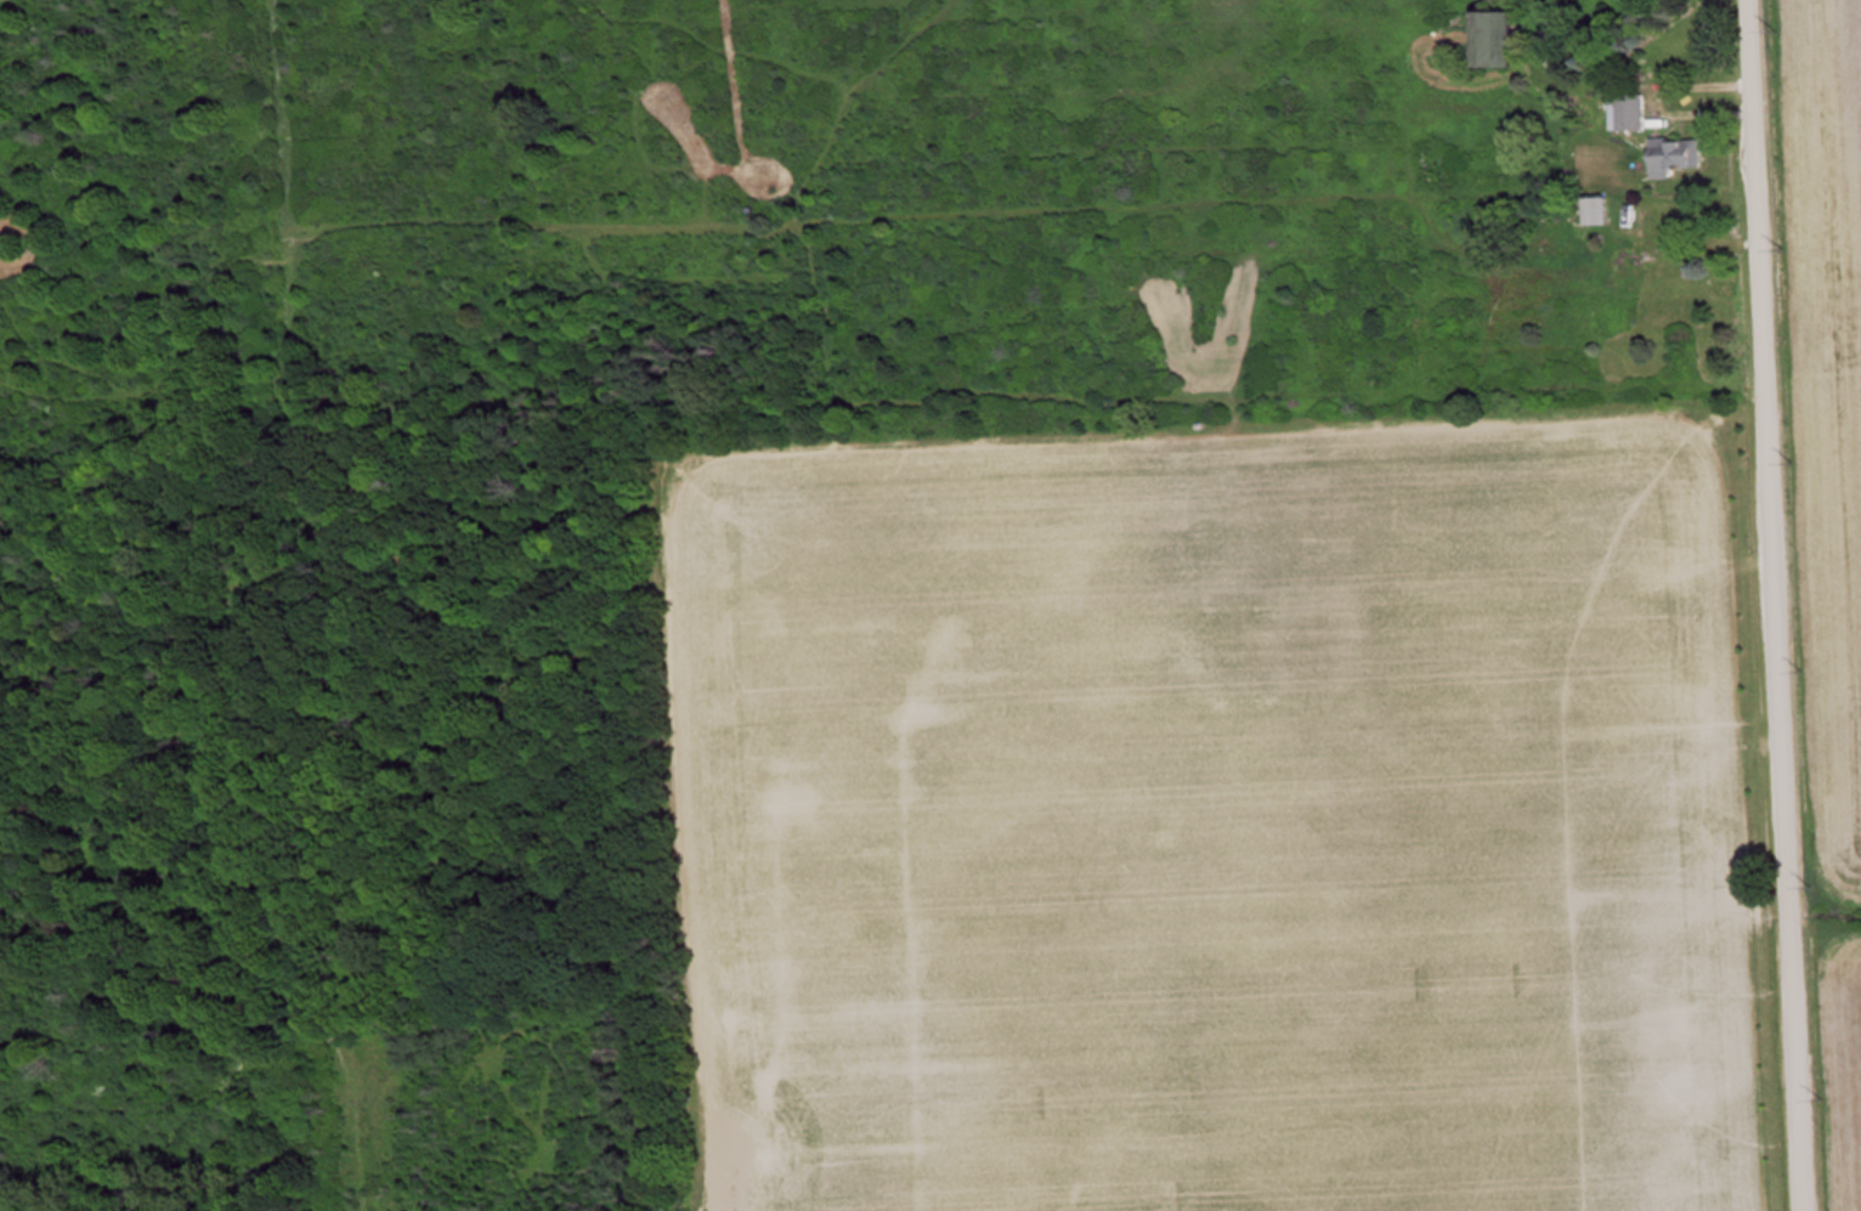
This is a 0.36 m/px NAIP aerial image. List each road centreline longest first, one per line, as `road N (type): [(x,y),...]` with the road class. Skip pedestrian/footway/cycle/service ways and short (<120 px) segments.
road 1 (residential): [(1801,1210),(1743,0)]

